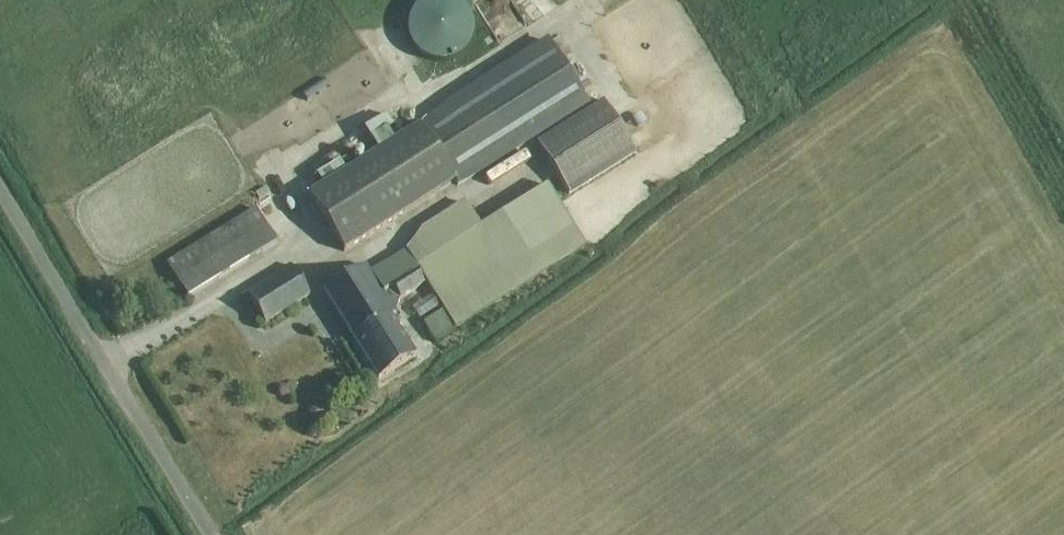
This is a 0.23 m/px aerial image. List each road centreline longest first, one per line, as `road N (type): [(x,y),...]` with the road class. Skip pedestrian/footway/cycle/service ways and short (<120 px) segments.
road 1 (unclassified): [(210,534),(0,187)]

